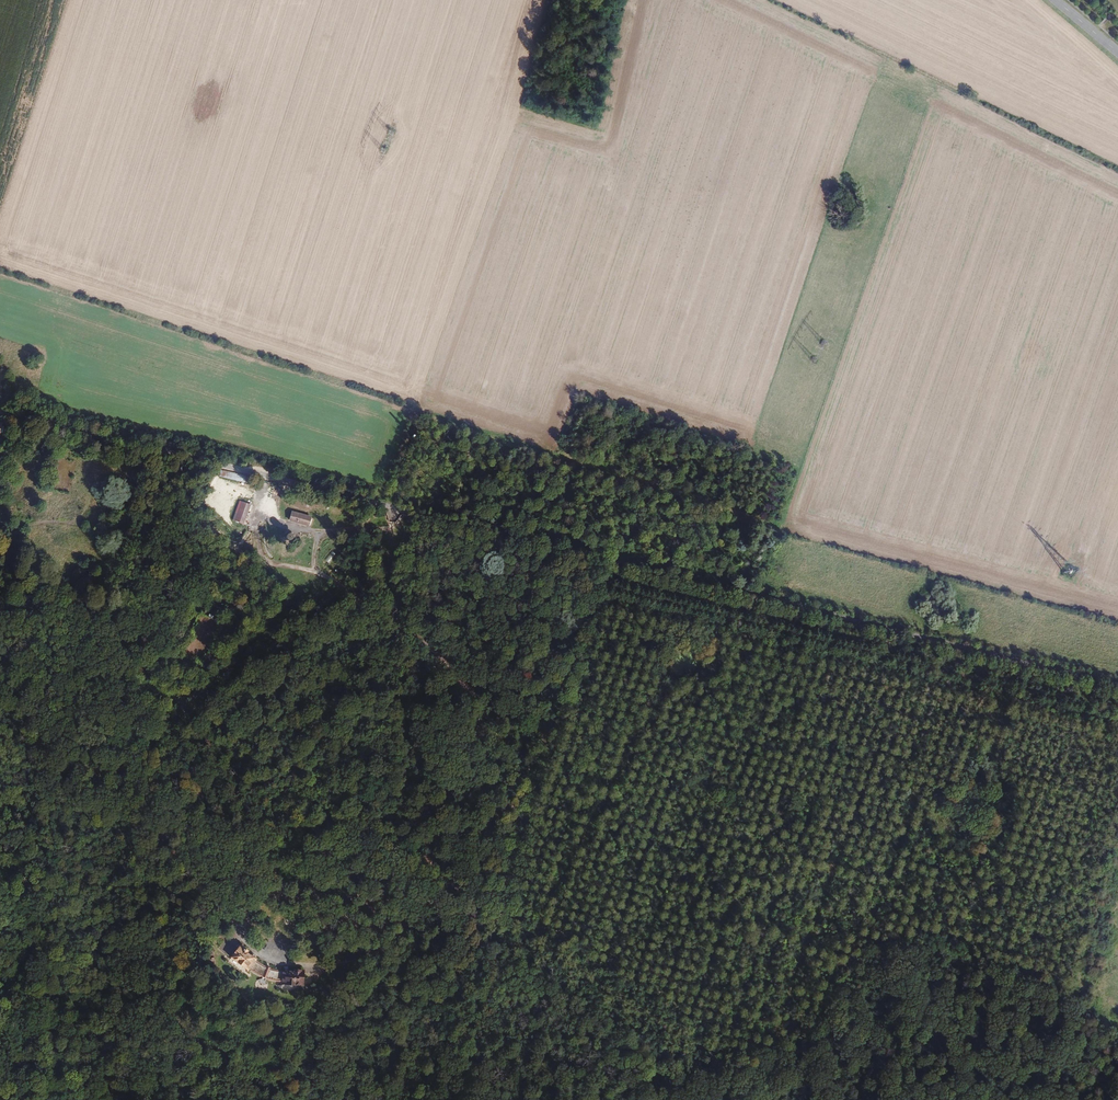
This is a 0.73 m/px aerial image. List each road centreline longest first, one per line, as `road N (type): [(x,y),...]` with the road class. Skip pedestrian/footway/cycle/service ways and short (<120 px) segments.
road 1 (unclassified): [(0,414),(1117,685)]
road 2 (track): [(260,949),(303,964),(348,964),(403,930),(438,875),(440,795),(458,684),(436,648),(395,617),(393,510)]
road 3 (track): [(268,480),(247,540),(177,510),(0,526)]

